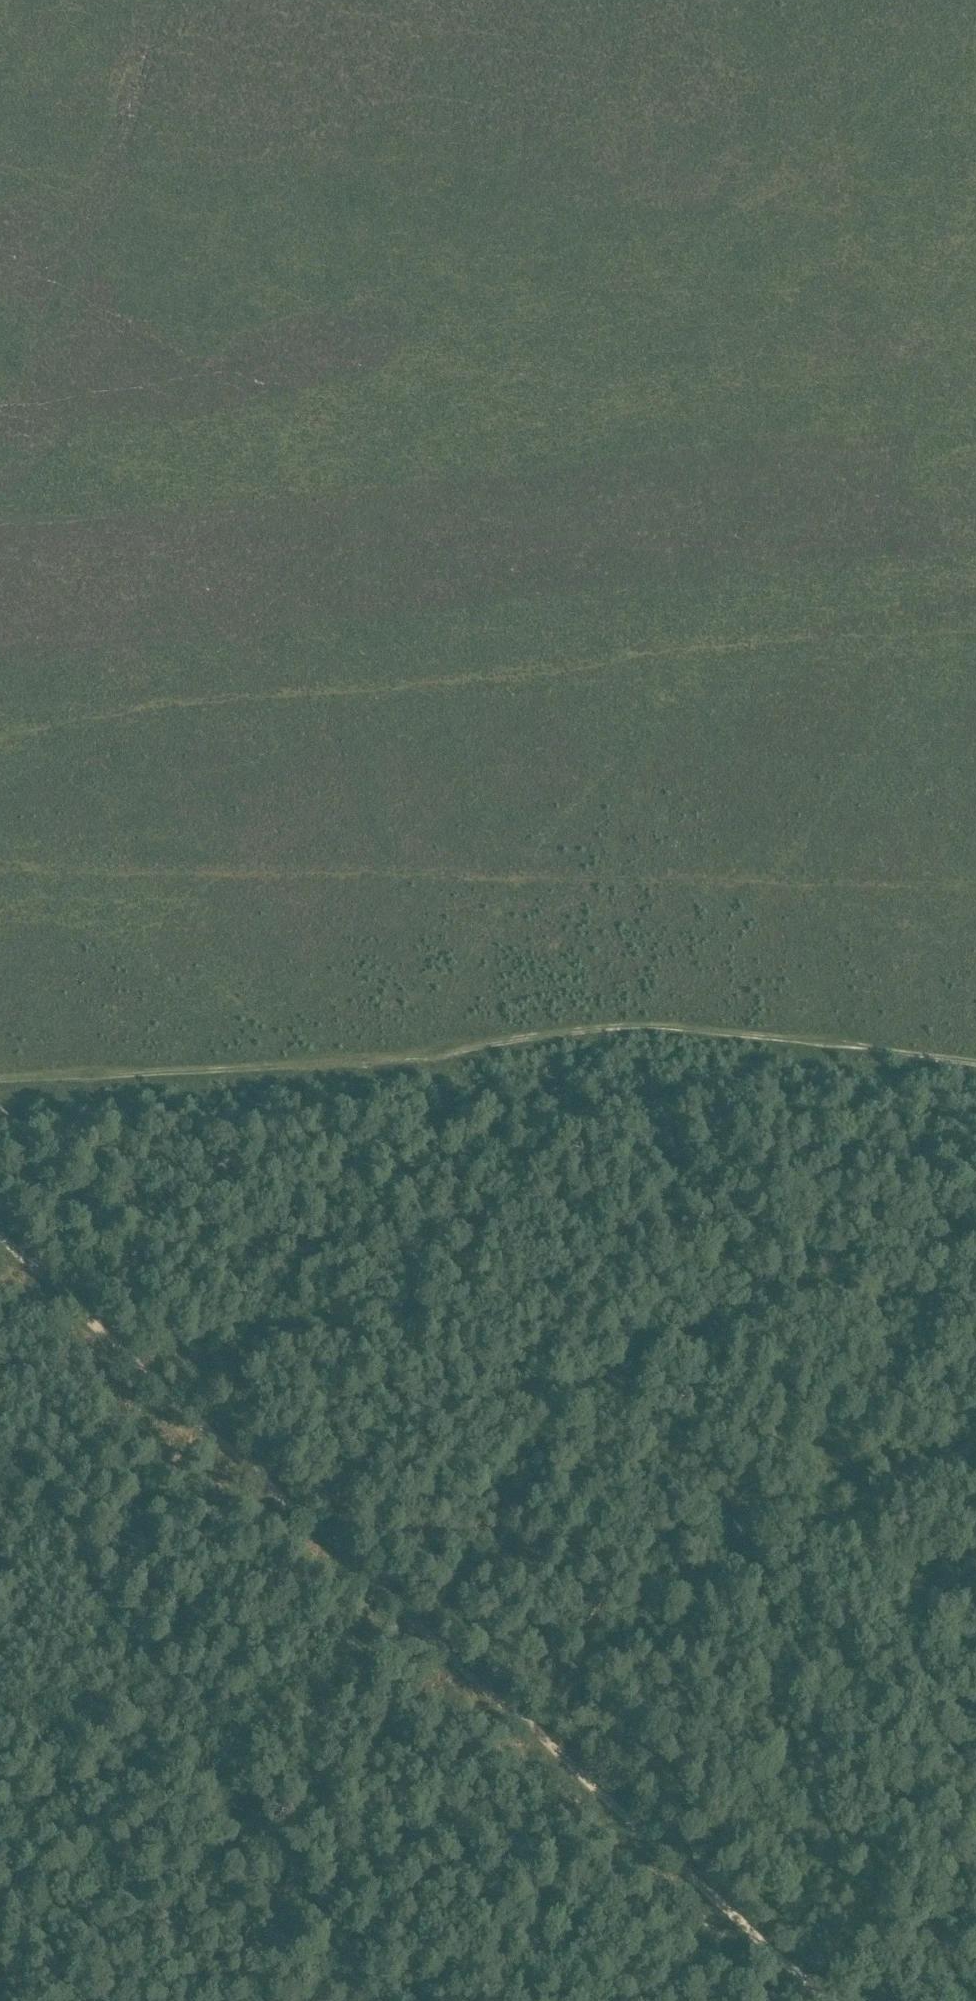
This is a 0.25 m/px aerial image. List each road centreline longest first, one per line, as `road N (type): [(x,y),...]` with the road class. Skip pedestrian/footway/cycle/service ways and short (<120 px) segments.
road 1 (track): [(0,1239),(815,2000)]
road 2 (track): [(975,1063),(628,1026),(251,1070),(0,1082)]

